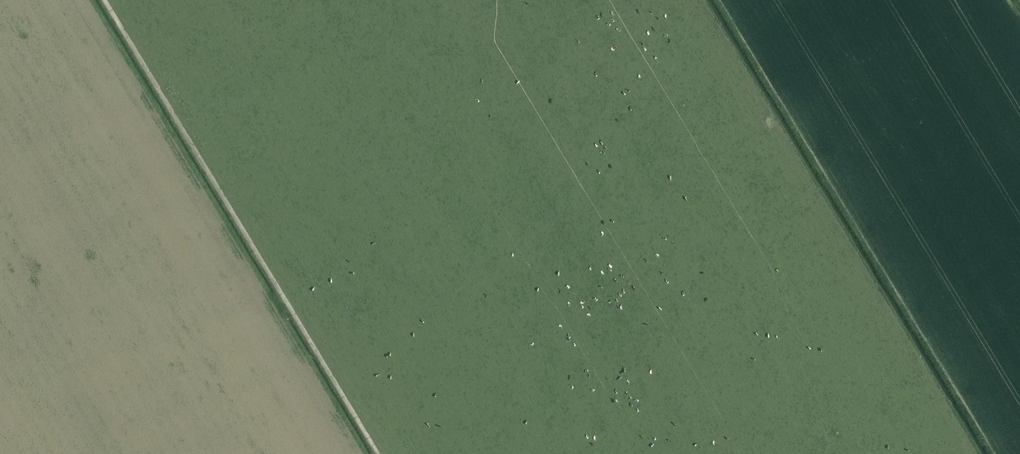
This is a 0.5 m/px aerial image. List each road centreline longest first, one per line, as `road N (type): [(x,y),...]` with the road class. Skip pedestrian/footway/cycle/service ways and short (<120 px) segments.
road 1 (track): [(379,453),(105,0)]

